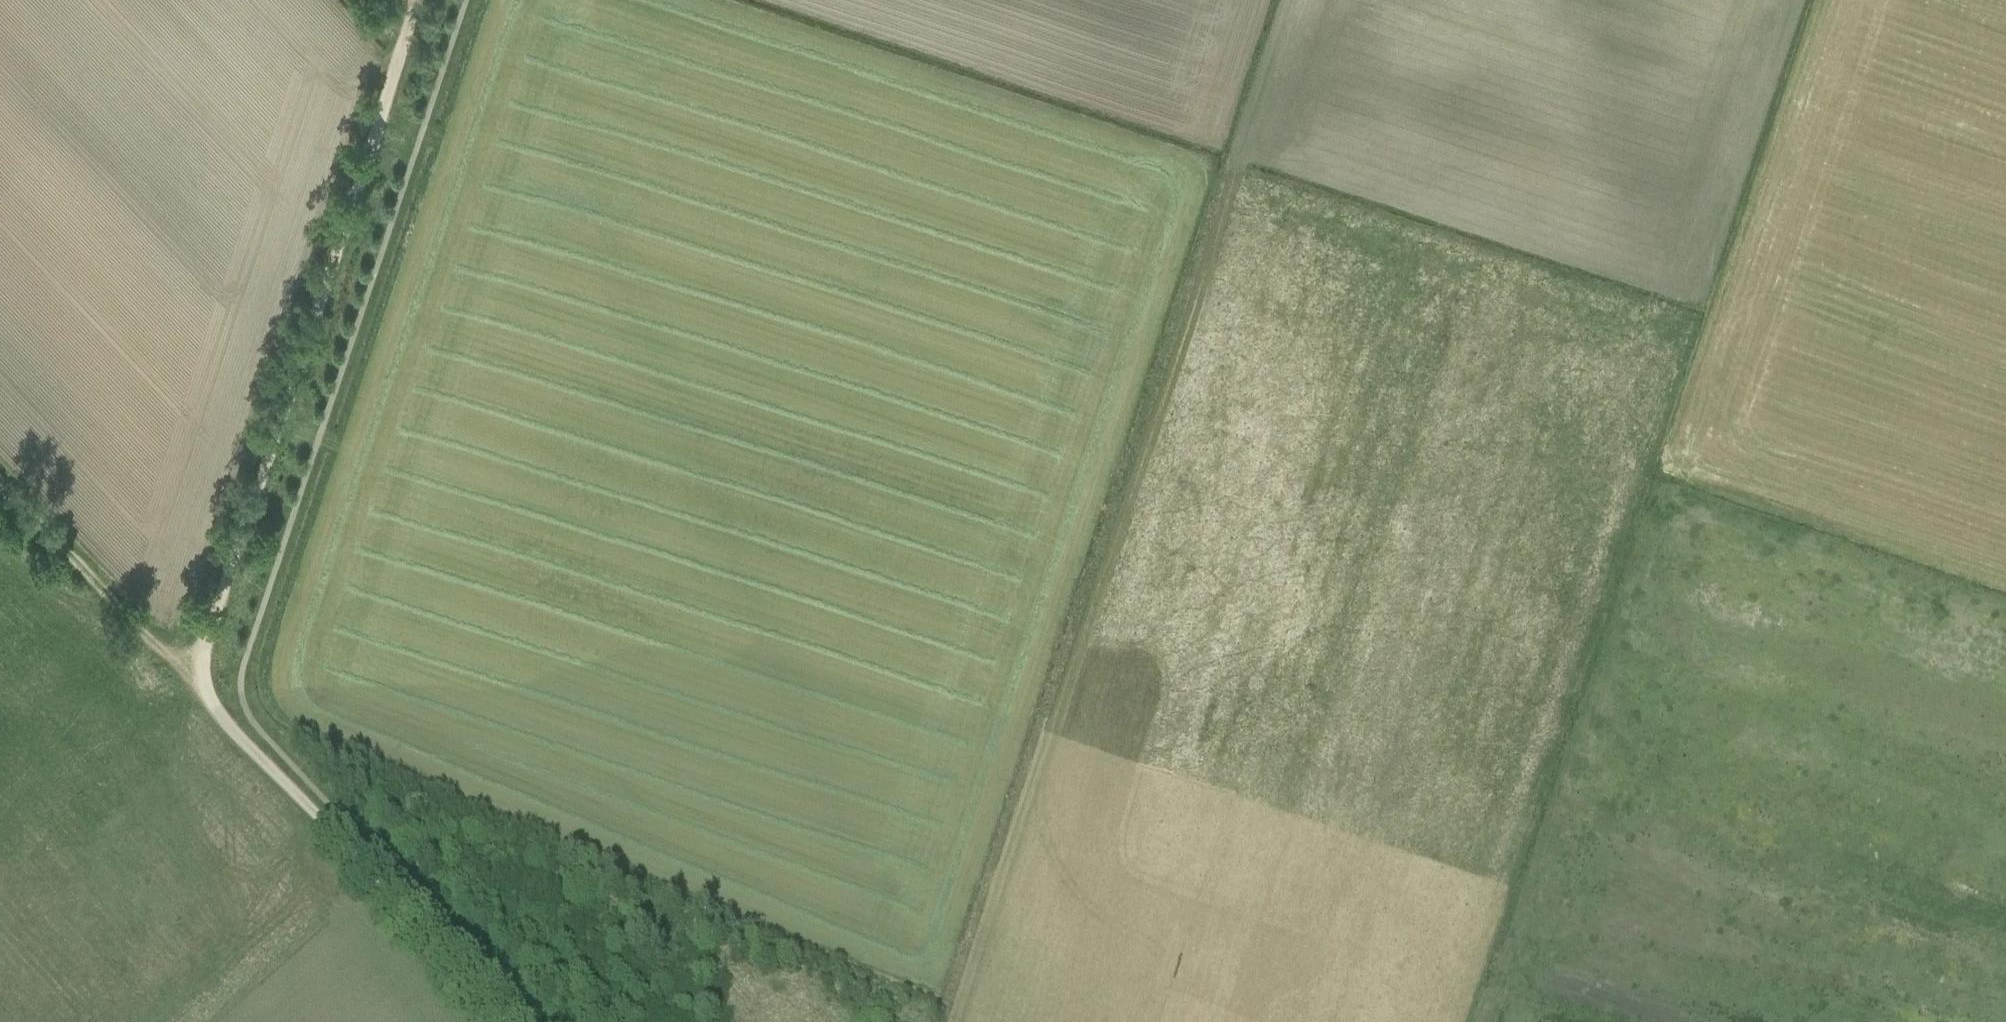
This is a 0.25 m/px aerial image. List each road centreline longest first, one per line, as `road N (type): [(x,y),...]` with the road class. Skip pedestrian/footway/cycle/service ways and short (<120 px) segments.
road 1 (track): [(193,676),(421,0)]
road 2 (track): [(514,1021),(193,676)]
road 3 (track): [(193,676),(0,476)]

